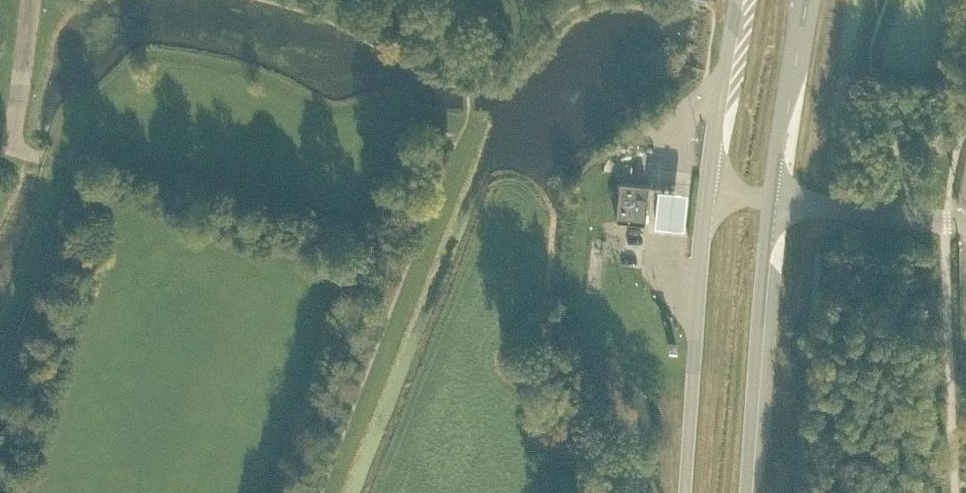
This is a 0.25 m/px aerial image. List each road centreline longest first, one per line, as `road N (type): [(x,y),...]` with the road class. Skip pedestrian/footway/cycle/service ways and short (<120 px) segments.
road 1 (primary): [(746,492),(784,118),(804,0)]
road 2 (primary): [(737,0),(707,173),(685,492)]

